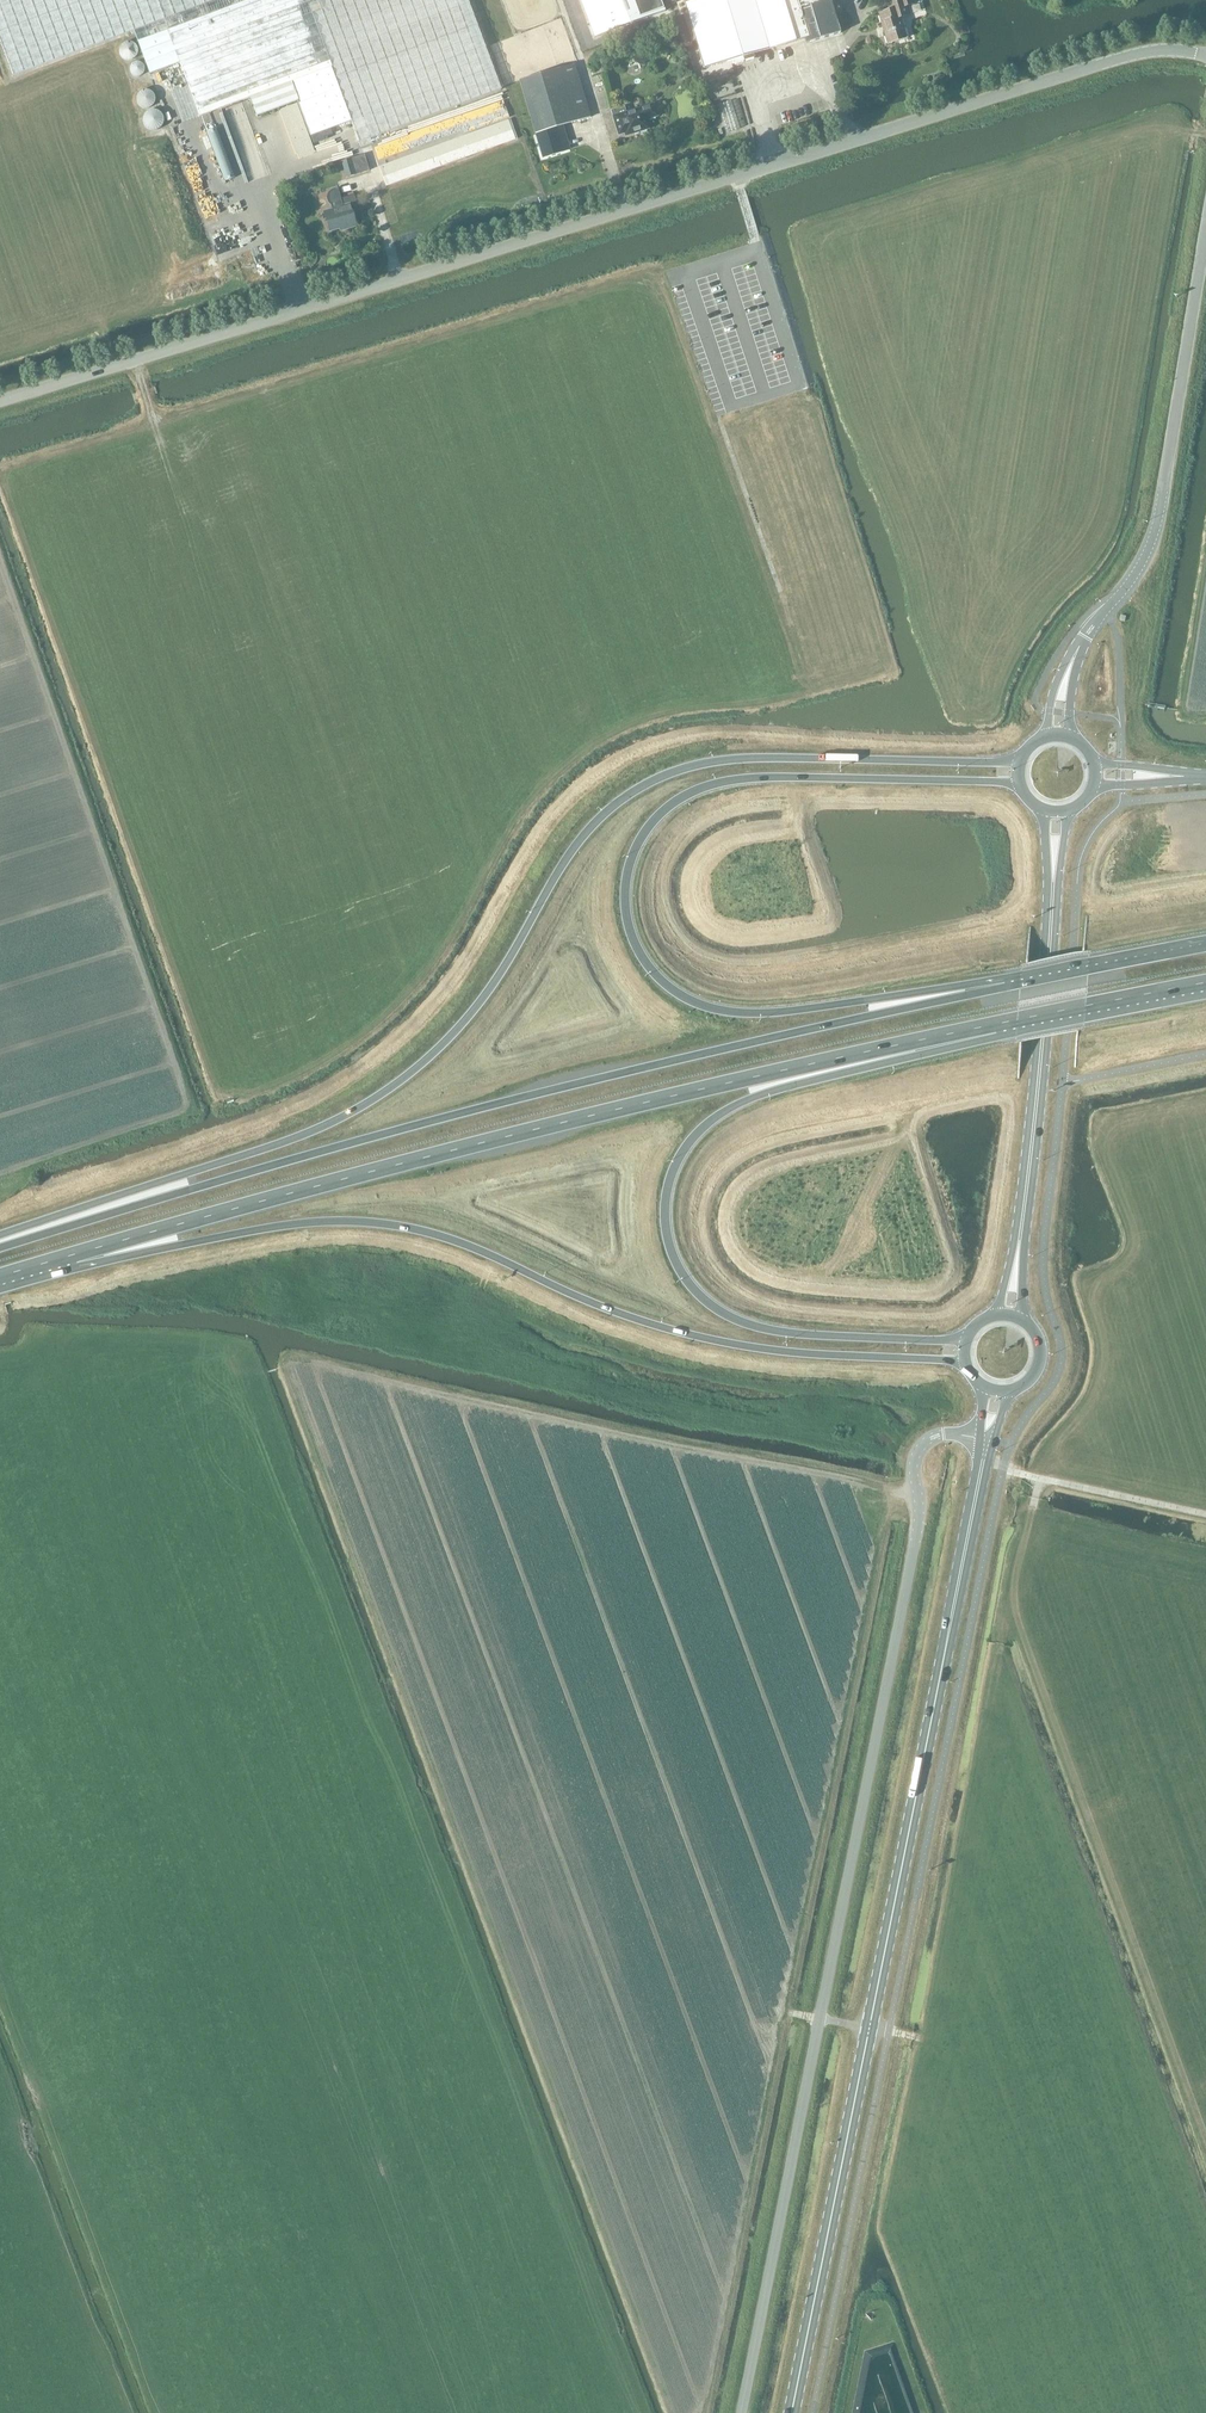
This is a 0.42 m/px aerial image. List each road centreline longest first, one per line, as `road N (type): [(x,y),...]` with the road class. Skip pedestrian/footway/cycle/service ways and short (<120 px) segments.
road 1 (unclassified): [(0,401),(1125,56),(1167,50),(1205,55)]
road 2 (trunk): [(1021,759),(742,761),(660,779),(589,830),(480,1002),(381,1094),(292,1139),(0,1237)]
road 3 (unclassified): [(742,2412),(907,1587),(920,1512),(915,1455),(943,1433),(986,1439)]
road 4 (trunk): [(1007,978),(510,1100),(0,1247)]
road 5 (secondary): [(792,2412),(986,1439)]
road 6 (trunk): [(50,1264),(409,1161),(995,1020)]
road 7 (trunk): [(50,1264),(288,1224),(389,1223),(452,1238),(607,1307),(696,1335),(792,1352),(965,1363)]
road 8 (trunk): [(1007,978),(796,1008),(723,1009),(658,976),(634,940),(625,893),(633,852),(651,824),(713,787),(781,780),(1021,785)]
road 9 (trunk): [(966,1338),(796,1334),(732,1318),(682,1270),(665,1206),(687,1144),(726,1107),(995,1020)]
road 10 (unclassified): [(1205,238),(1152,541),(1086,635),(1065,681)]
road 11 (secondary): [(1053,897),(1018,1258)]
road 12 (trunk): [(995,1020),(1205,980)]
road 13 (trunk): [(1205,940),(1007,978)]

